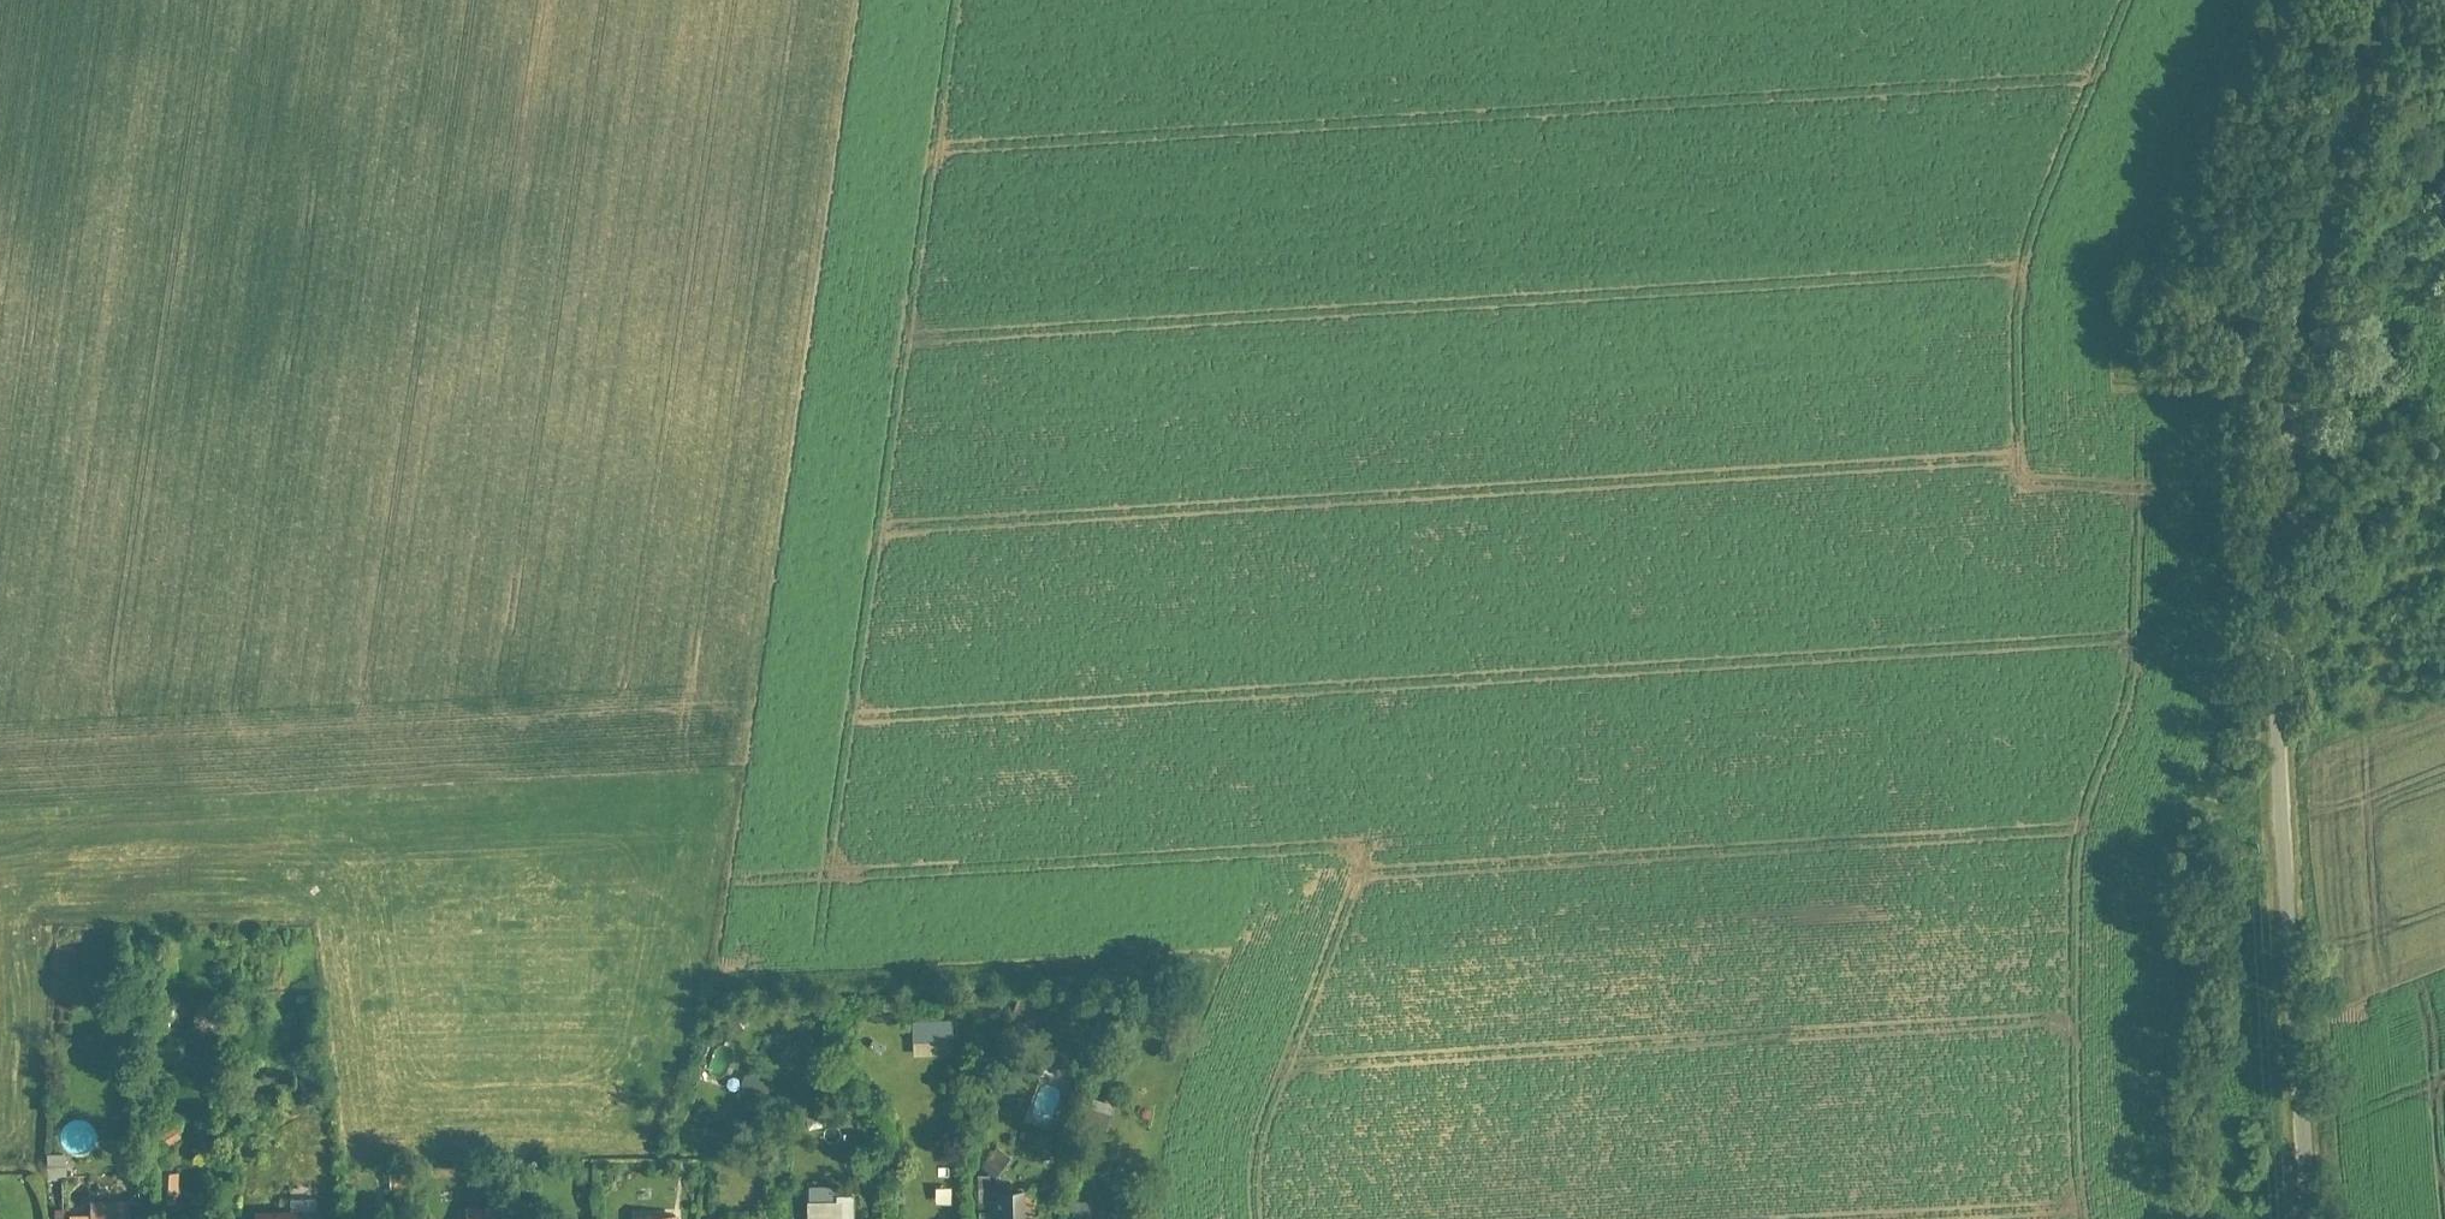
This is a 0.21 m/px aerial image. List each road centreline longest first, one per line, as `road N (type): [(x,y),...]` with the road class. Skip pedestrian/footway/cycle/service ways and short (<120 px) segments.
road 1 (residential): [(2308,1218),(2281,864),(2295,433),(2399,0)]

